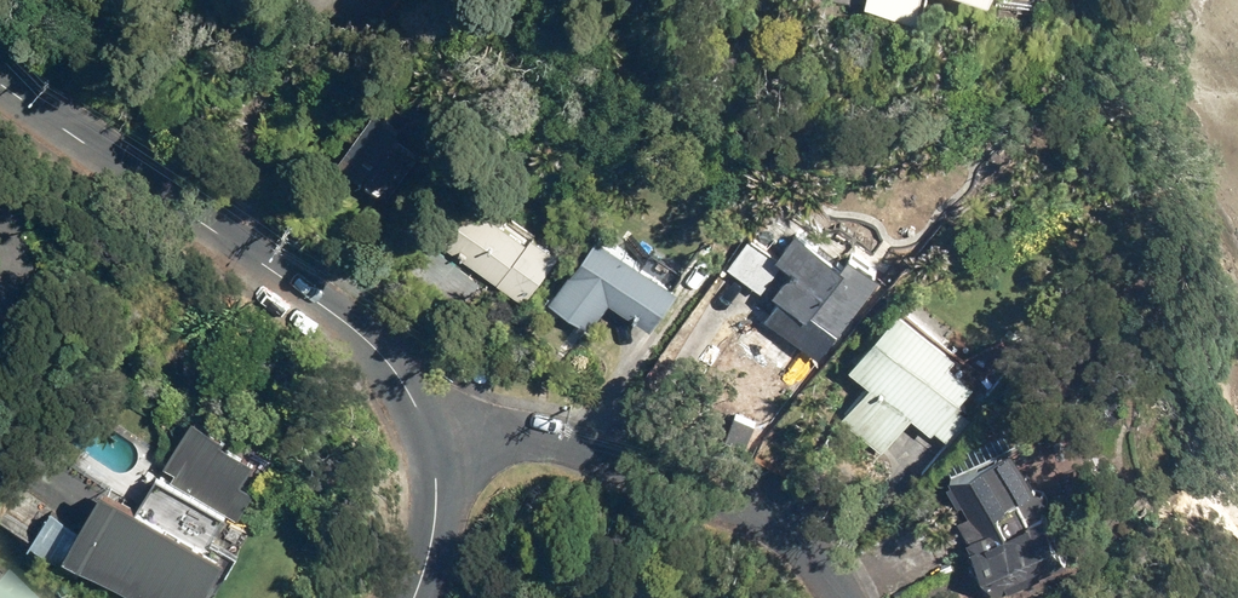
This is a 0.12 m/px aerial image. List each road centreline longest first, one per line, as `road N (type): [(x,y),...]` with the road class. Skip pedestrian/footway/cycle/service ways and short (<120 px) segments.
road 1 (residential): [(436,445),(395,373),(358,335),(0,78)]
road 2 (residential): [(436,445),(551,448),(652,479),(797,543),(844,597)]
road 3 (residential): [(414,597),(438,511),(436,445)]

